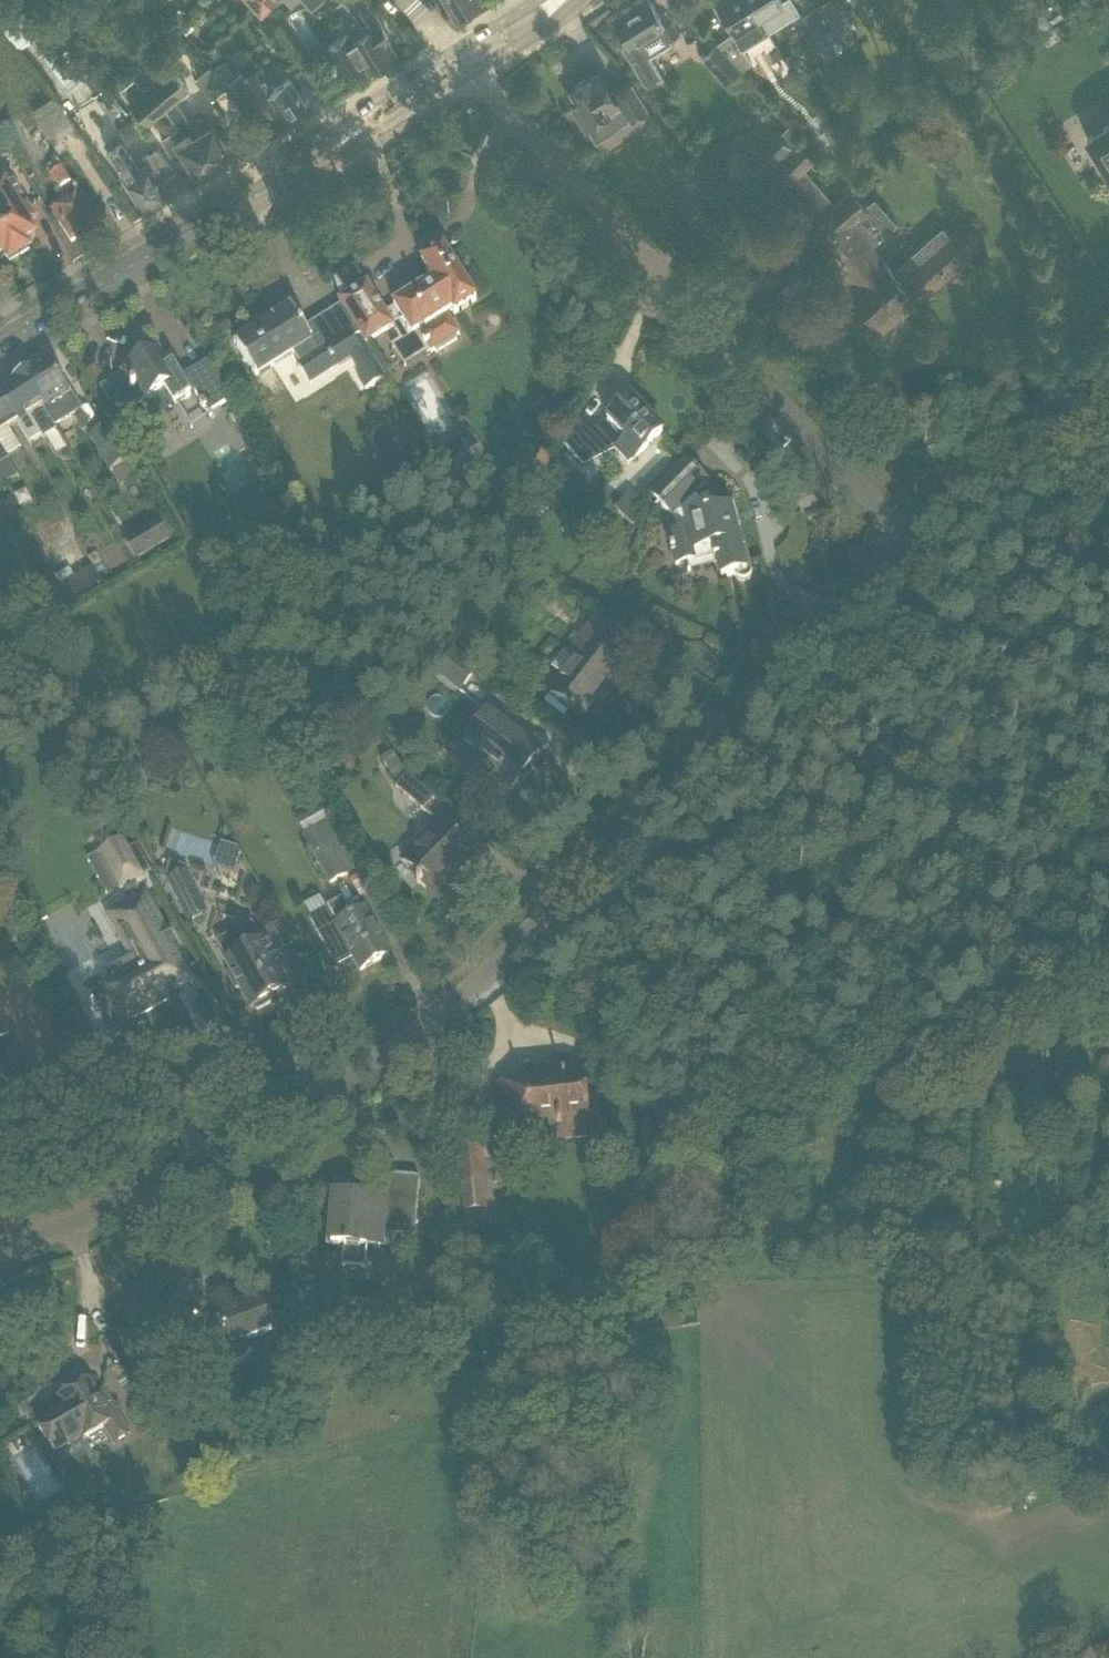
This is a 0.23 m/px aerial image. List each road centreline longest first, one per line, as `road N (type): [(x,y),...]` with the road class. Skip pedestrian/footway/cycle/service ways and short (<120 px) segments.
road 1 (residential): [(0,1248),(216,1159),(453,1007),(903,540)]
road 2 (track): [(1108,990),(1037,1007),(982,1078),(693,1097),(651,1030),(627,935),(567,885)]
road 3 (residential): [(903,540),(468,72)]
road 4 (secondary): [(0,350),(299,167)]
road 5 (residential): [(903,540),(969,491),(1108,354)]
road 6 (secondary): [(299,167),(350,145),(468,72)]
road 7 (secondary): [(452,56),(366,107),(299,167)]
road 8 (secondary): [(468,72),(575,0)]

